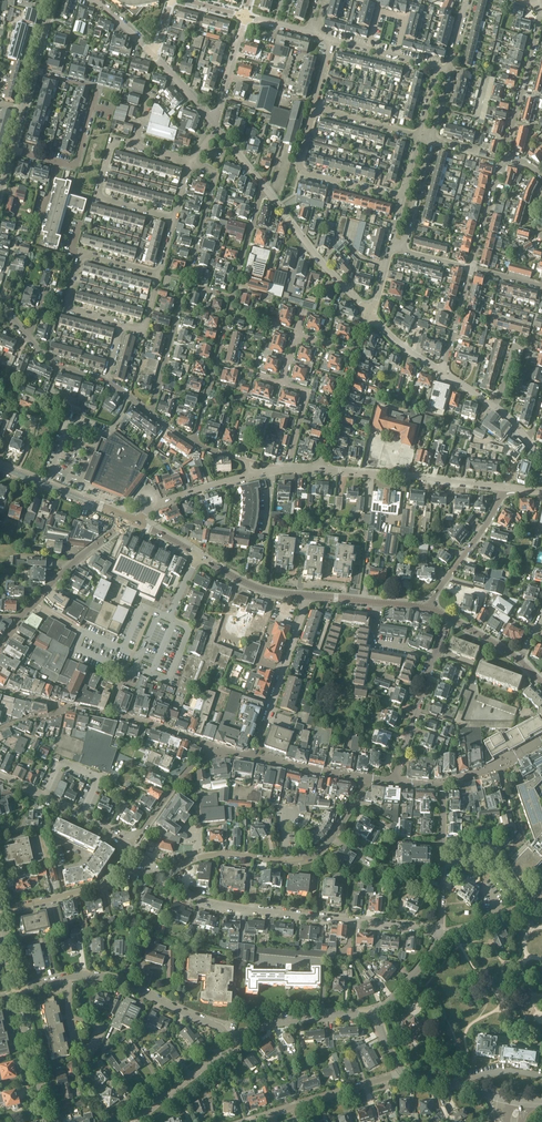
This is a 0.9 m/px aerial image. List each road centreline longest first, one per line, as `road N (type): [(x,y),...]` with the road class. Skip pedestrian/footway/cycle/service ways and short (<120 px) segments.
road 1 (residential): [(441,931),(208,903),(164,876)]
road 2 (residential): [(164,876),(197,858),(287,860),(322,852),(370,780)]
road 3 (residential): [(234,1043),(219,1026),(104,977),(18,992)]
road 4 (residential): [(435,658),(399,783),(442,785),(443,845)]
road 5 (residential): [(11,149),(75,165),(96,94),(32,70)]
road 6 (residential): [(160,274),(81,253),(67,309),(122,327)]
road 7 (residential): [(321,469),(504,490)]
road 8 (residential): [(252,757),(307,596)]
road 9 (residential): [(370,312),(262,184)]
road 10 (residential): [(252,757),(219,749),(196,763),(131,847)]
road 11 (residential): [(246,1121),(403,1071)]
road 12 (residential): [(403,198),(305,171),(314,109)]
road 13 (residential): [(174,217),(96,196),(112,139),(134,145)]
road 14 (residential): [(505,157),(541,10)]
road 15 (residential): [(194,443),(233,297)]
road 16 (residential): [(131,847),(83,813),(0,776)]
road 17 (residential): [(184,283),(217,173),(190,163)]
road 18 (residential): [(430,610),(504,490)]
road 19 (residential): [(106,380),(52,363),(0,306)]
road 20 (tertiary): [(123,517),(0,467)]
road 21 (residential): [(149,411),(184,283)]
road 22 (tertiary): [(45,1121),(18,992)]
road 23 (secondary): [(234,1043),(271,1023),(357,1013)]
road 24 (residential): [(33,604),(123,517)]
road 25 (residential): [(137,523),(161,504),(250,475)]
road 26 (residential): [(321,469),(355,353)]

